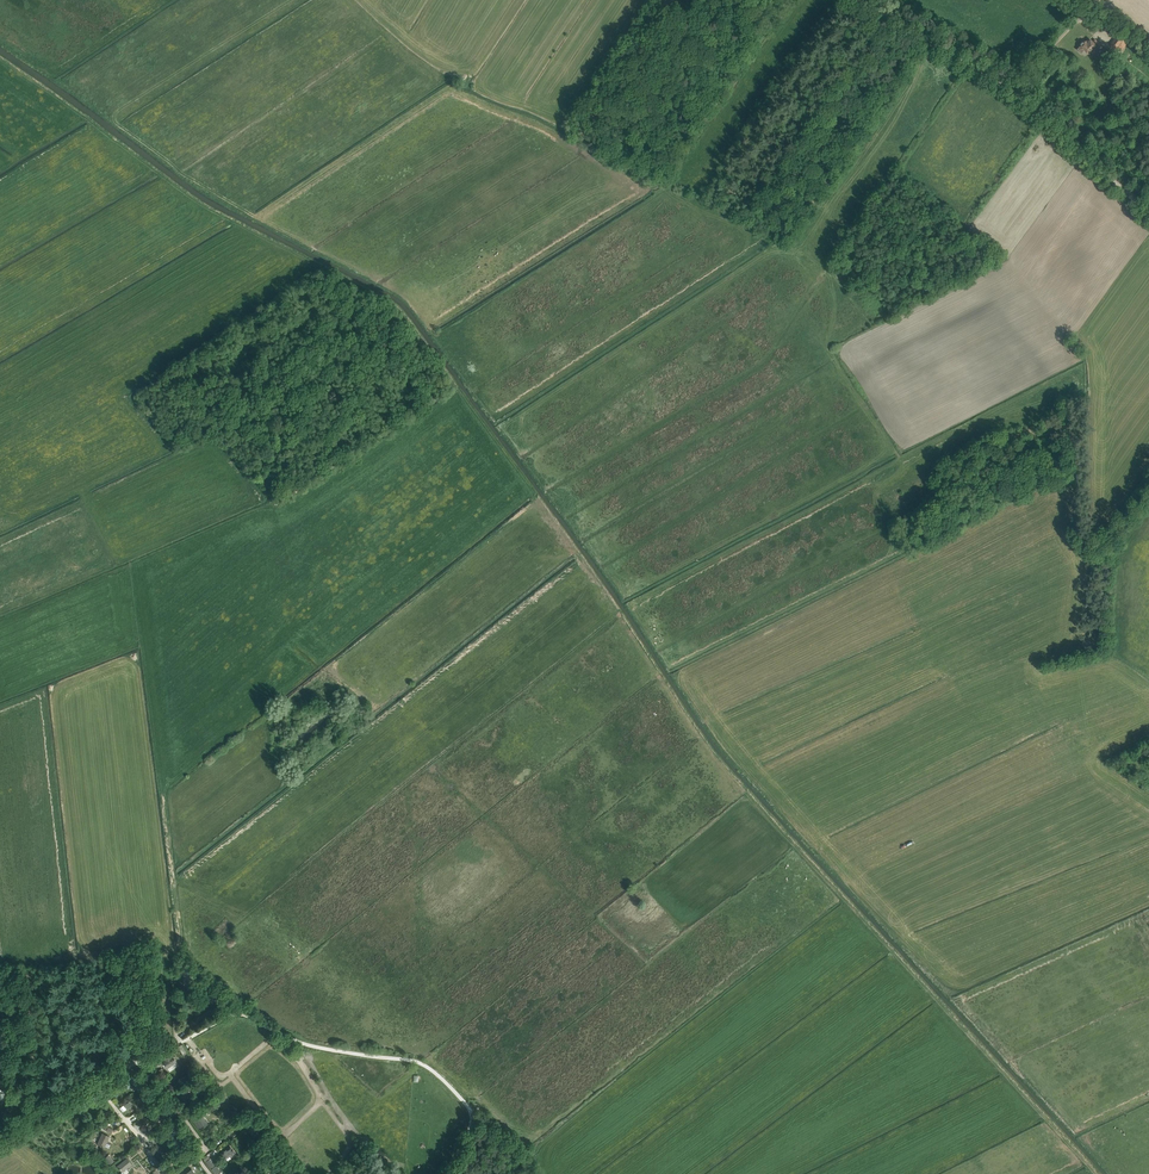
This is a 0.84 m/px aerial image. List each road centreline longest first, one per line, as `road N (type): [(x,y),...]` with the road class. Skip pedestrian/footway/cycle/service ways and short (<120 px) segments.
road 1 (track): [(0,1137),(237,1013),(312,1047),(425,1066),(471,1111),(443,1173)]
road 2 (track): [(1148,210),(1013,90),(862,0)]
road 3 (track): [(1095,1173),(887,946)]
road 4 (track): [(143,1061),(195,1130),(214,1173)]

